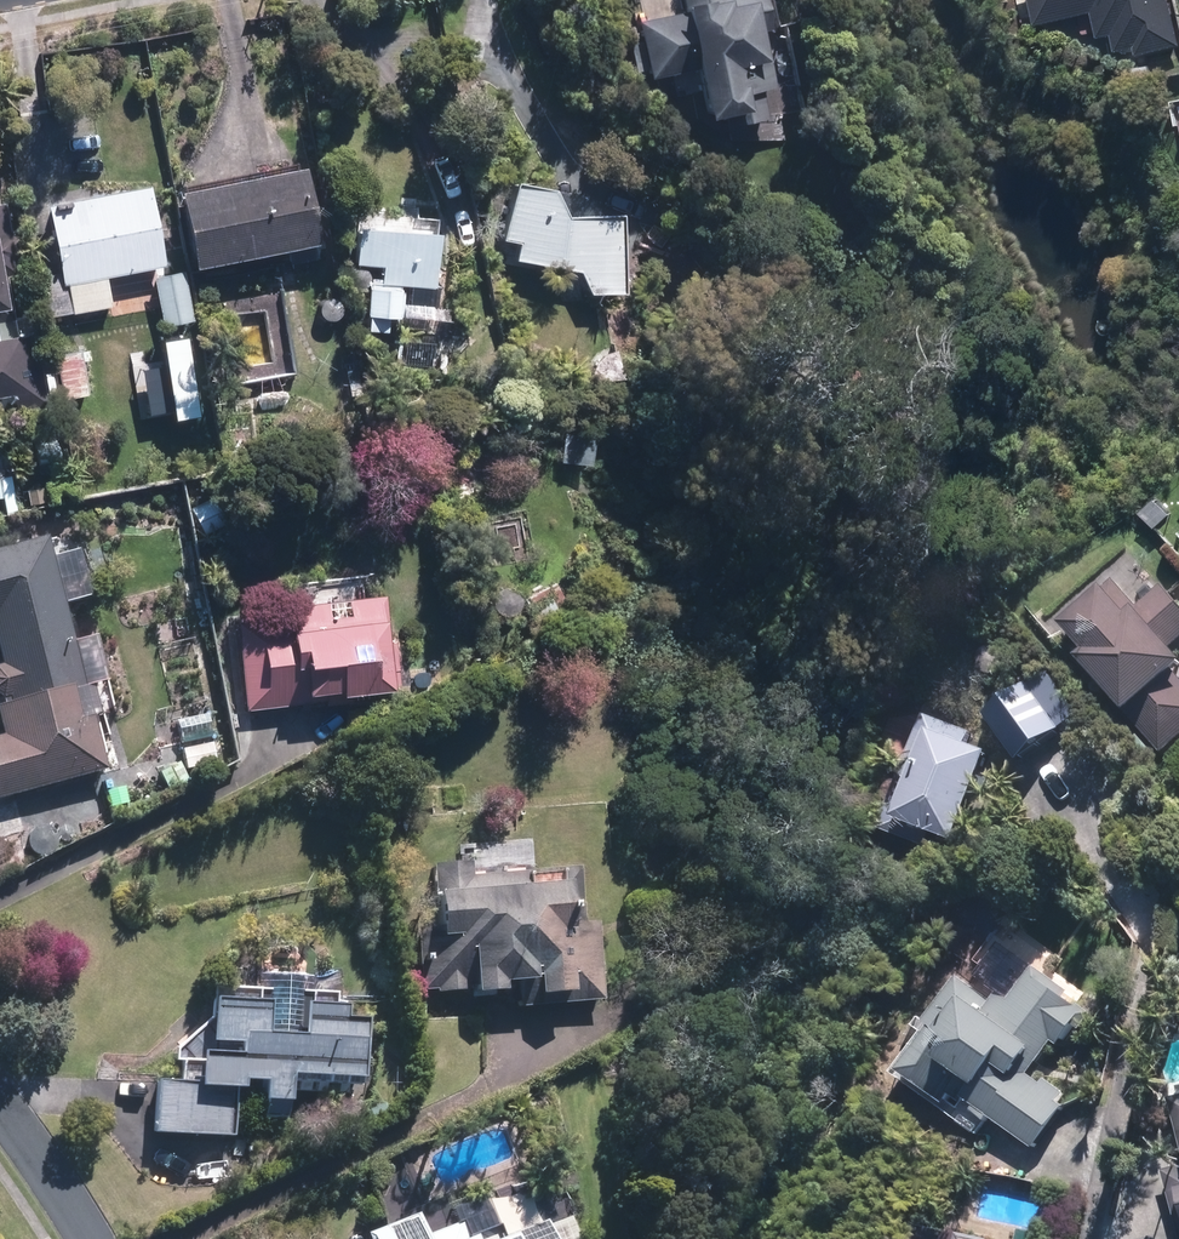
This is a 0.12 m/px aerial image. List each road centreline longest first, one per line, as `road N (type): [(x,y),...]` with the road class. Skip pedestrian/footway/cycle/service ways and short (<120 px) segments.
road 1 (residential): [(87,1238),(0,1112)]

